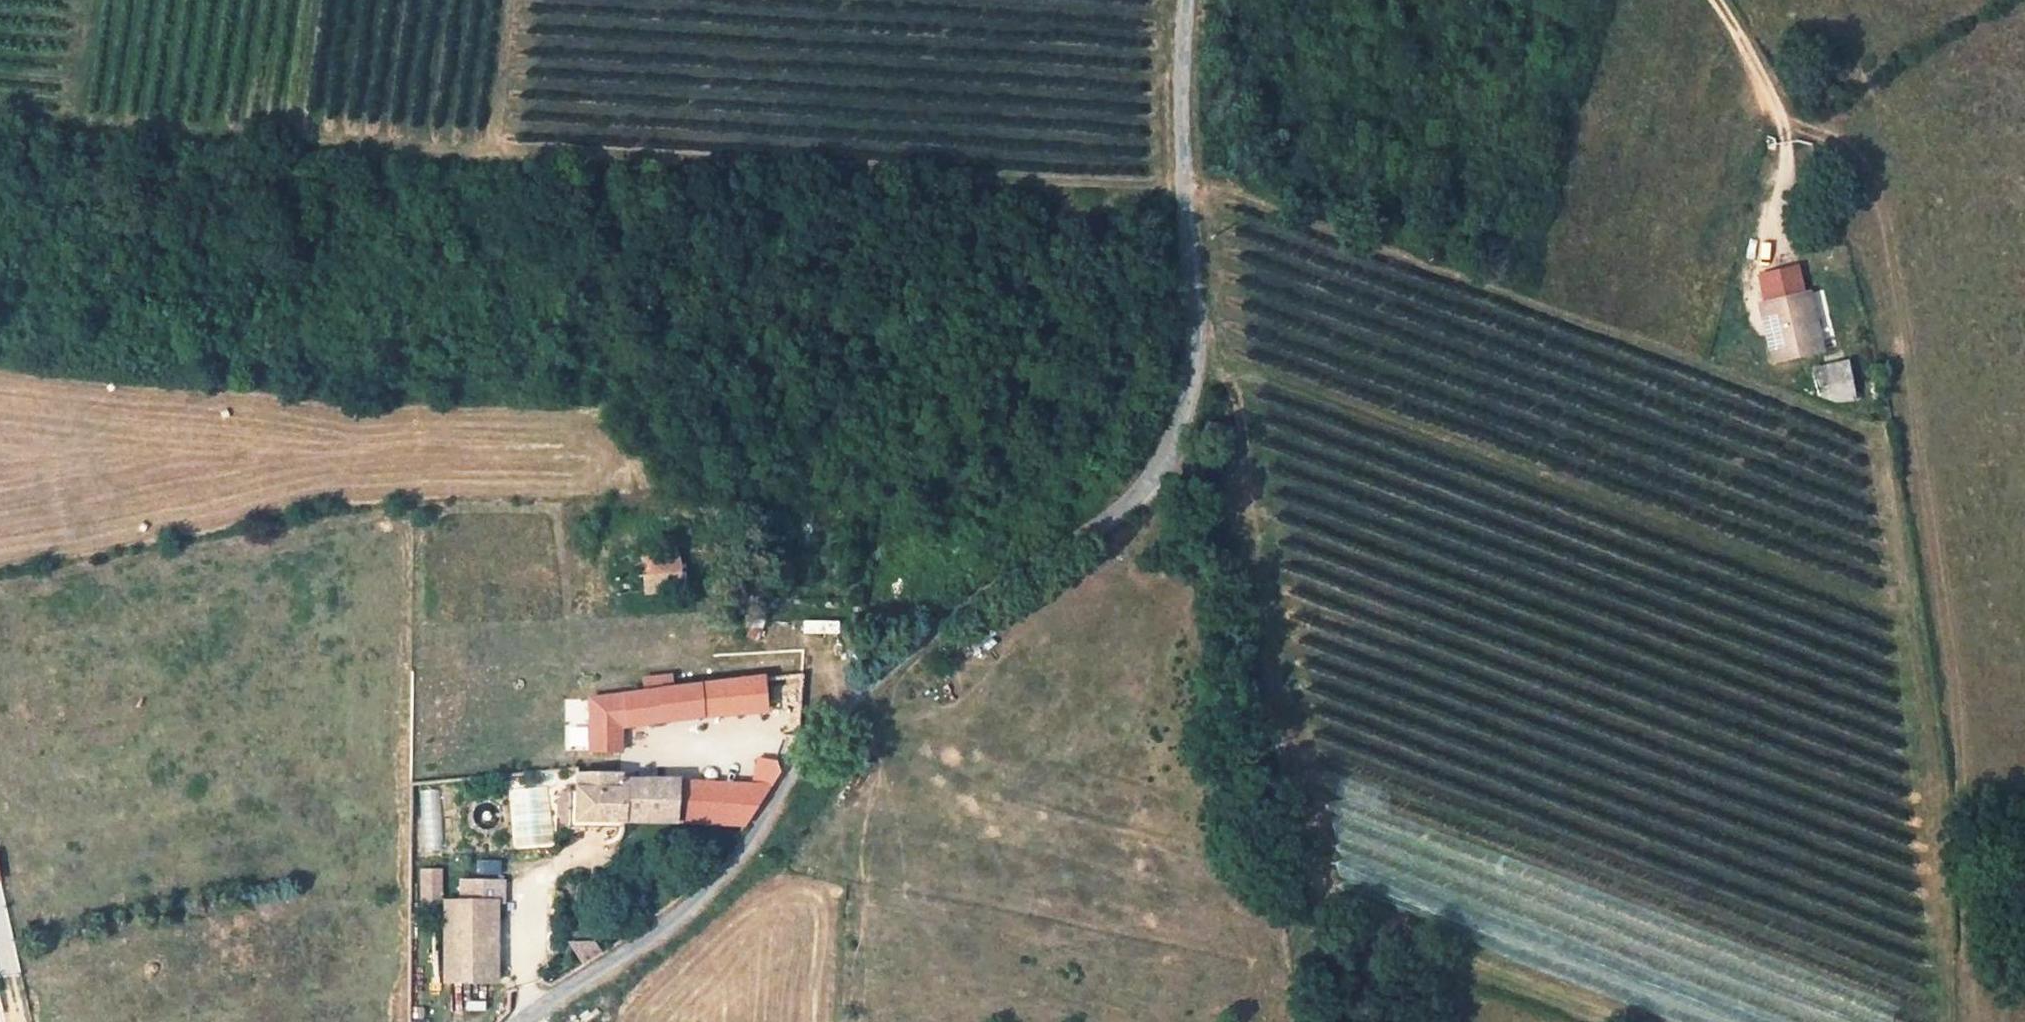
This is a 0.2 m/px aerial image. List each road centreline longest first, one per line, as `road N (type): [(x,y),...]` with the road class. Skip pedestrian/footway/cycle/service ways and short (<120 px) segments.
road 1 (unclassified): [(1183,0),(1180,138),(1196,354),(1183,407),(1131,500),(869,680),(749,852),(698,900),(506,1021)]

